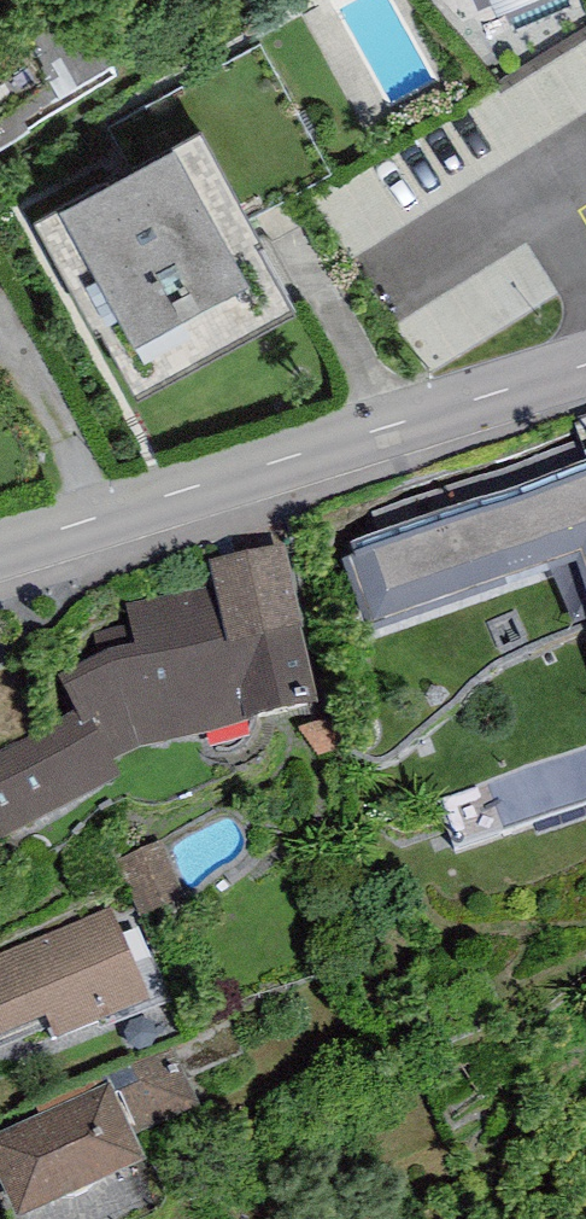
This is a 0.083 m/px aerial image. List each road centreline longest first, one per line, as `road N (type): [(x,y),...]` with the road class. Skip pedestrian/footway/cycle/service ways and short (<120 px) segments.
road 1 (residential): [(0,551),(585,364)]

